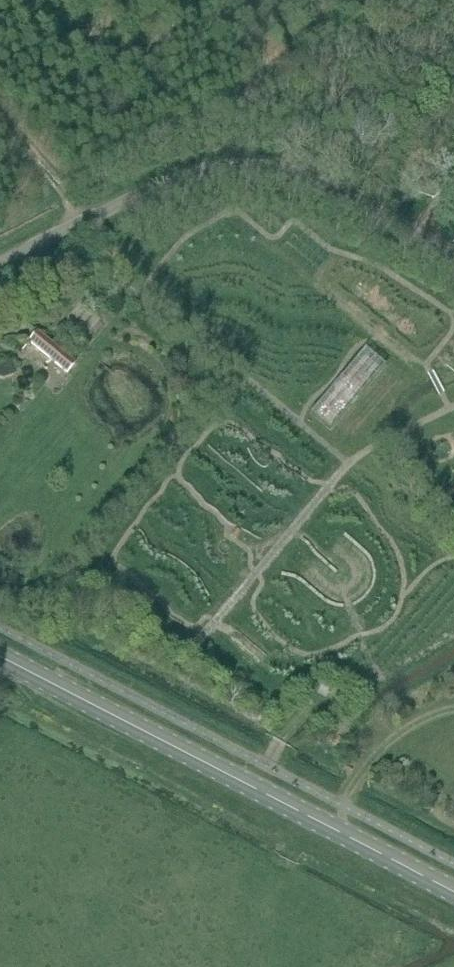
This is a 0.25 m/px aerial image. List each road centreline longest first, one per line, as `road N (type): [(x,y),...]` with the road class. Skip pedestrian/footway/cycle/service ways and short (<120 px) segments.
road 1 (tertiary): [(453,893),(0,658)]
road 2 (unclassified): [(0,269),(104,212),(198,175),(286,180),(408,242)]
road 3 (track): [(334,830),(393,744),(453,715)]

